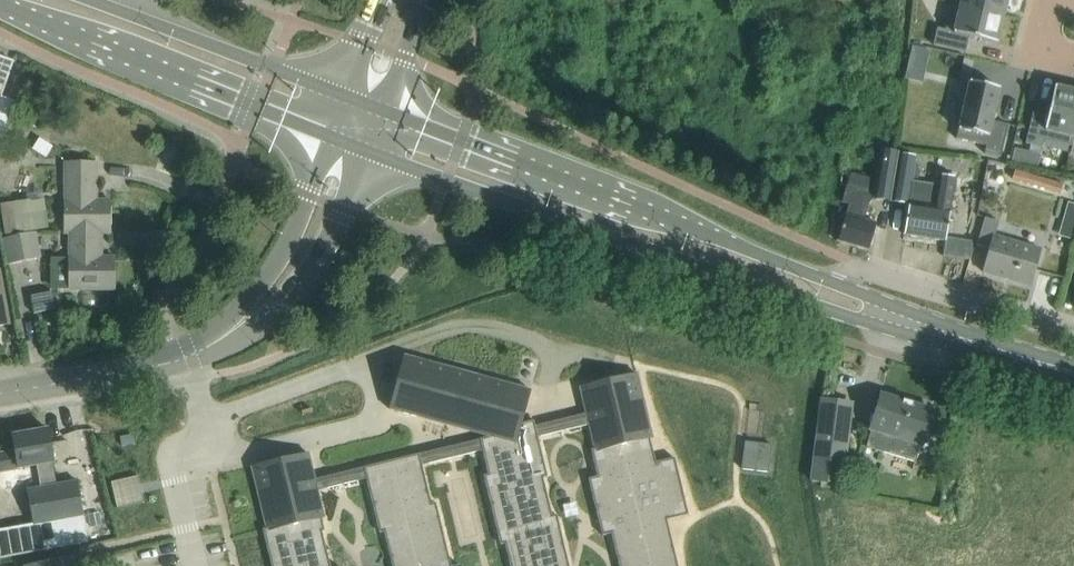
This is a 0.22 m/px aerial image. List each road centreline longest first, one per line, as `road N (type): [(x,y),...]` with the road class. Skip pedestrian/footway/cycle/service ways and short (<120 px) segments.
road 1 (primary): [(366,154),(803,301),(926,329)]
road 2 (primary): [(836,283),(382,109)]
road 3 (primary): [(0,7),(329,140)]
road 4 (primary): [(344,96),(87,0)]
road 5 (residential): [(1073,332),(869,270),(836,283)]
road 6 (tertiary): [(245,319),(284,310),(312,275),(366,154)]
road 7 (residential): [(232,163),(166,301),(178,360)]
road 8 (tertiary): [(329,140),(306,203),(245,319)]
road 9 (tertiary): [(0,392),(178,360)]
road 10 (primary): [(1073,373),(926,329)]

